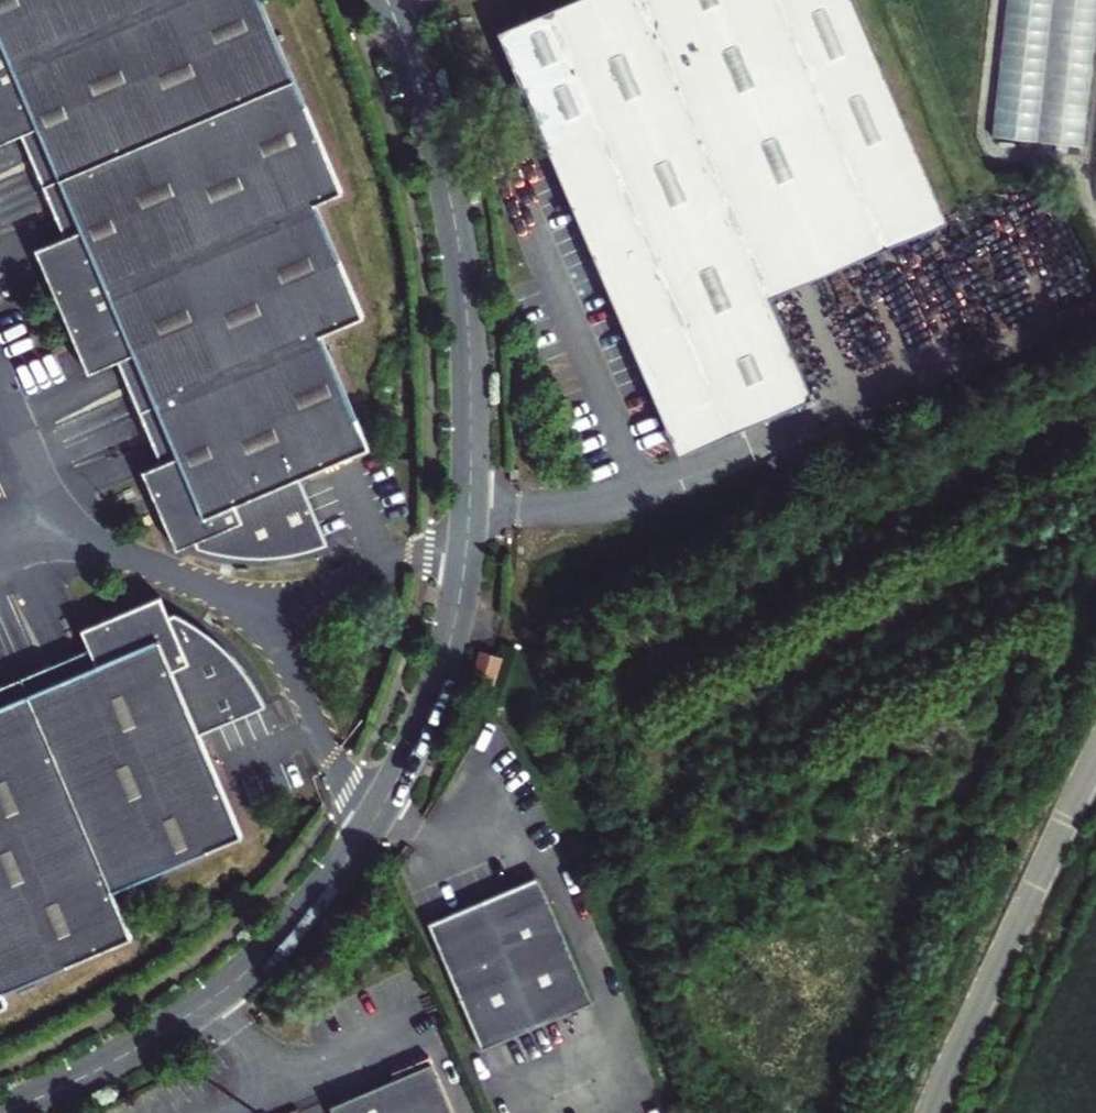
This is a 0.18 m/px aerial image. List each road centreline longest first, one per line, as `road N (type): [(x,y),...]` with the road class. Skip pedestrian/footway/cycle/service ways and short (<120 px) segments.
road 1 (unclassified): [(0,1112),(122,1056),(261,958),(379,810),(431,701),(467,540),(468,326),(444,175),(387,0)]

